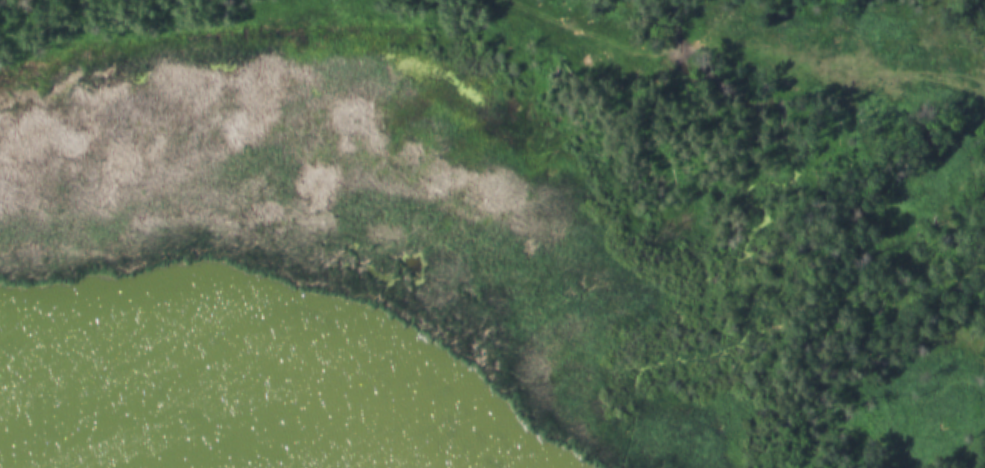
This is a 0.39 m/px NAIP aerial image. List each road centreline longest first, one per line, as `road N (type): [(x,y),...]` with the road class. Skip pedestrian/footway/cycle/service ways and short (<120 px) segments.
road 1 (track): [(984,106),(730,50),(600,42),(502,0)]

